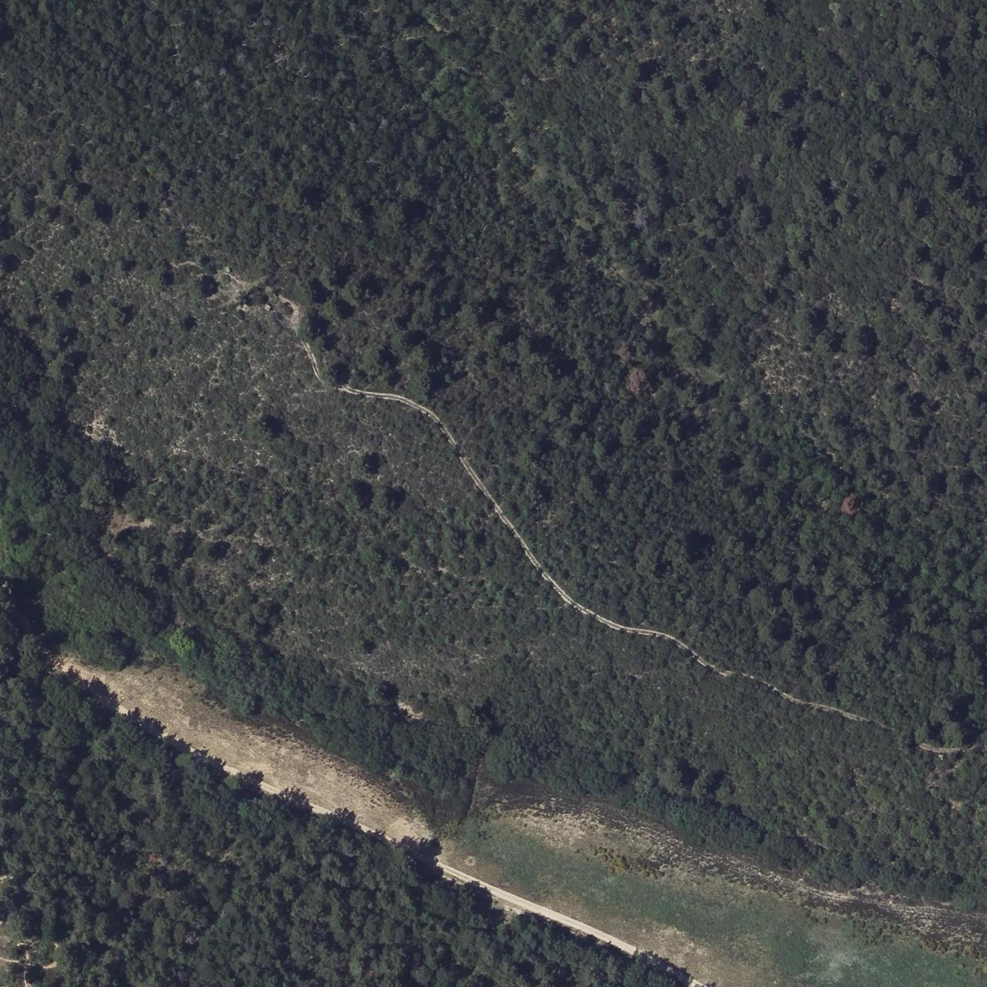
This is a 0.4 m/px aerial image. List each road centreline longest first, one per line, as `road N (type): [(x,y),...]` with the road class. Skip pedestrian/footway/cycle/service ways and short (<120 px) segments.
road 1 (track): [(986,753),(924,744),(784,699),(751,678),(709,667),(670,639),(568,602),(434,420),(410,401),(345,389),(324,376),(294,314),(239,282)]
road 2 (track): [(693,986),(182,746),(59,677),(0,586)]

